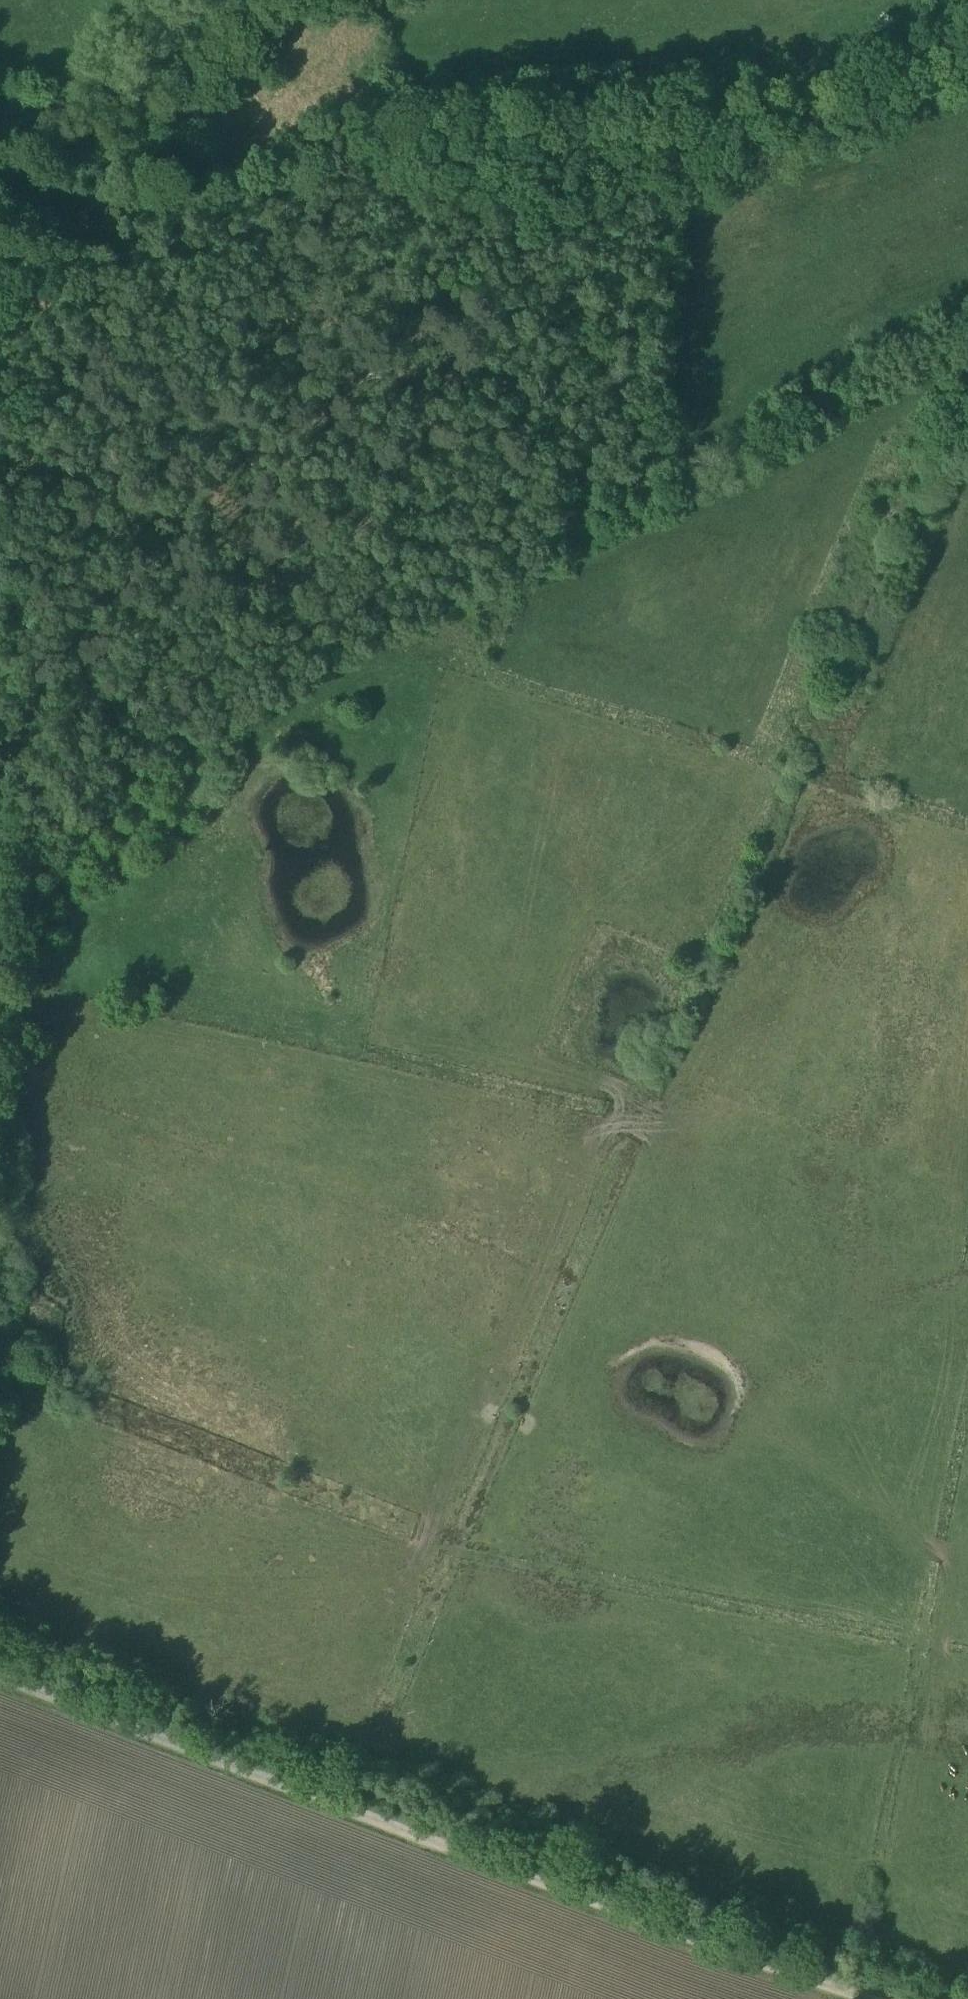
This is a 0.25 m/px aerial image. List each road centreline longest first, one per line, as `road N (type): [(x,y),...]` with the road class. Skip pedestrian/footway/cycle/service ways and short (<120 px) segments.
road 1 (track): [(0,1656),(891,1998)]

